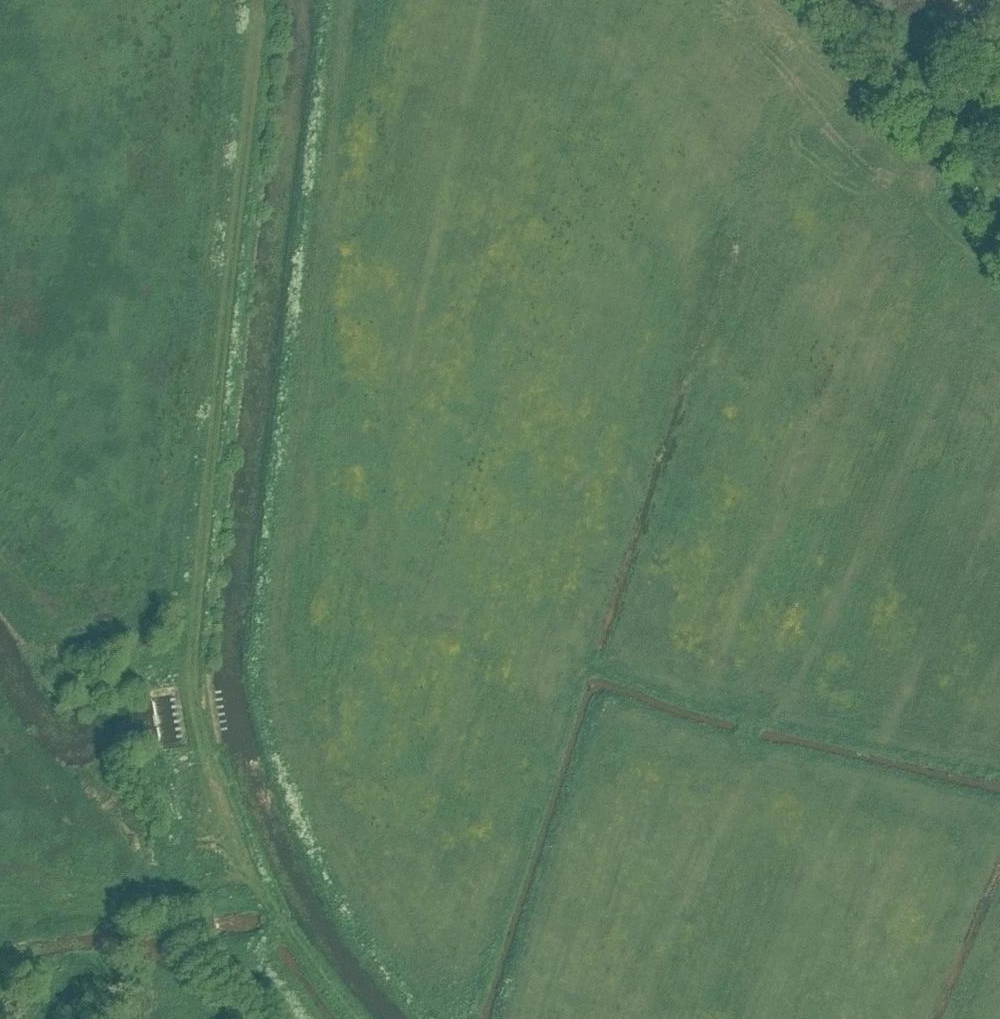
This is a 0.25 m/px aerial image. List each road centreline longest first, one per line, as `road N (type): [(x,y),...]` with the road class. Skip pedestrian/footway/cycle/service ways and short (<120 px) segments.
road 1 (track): [(851,0),(948,116)]

